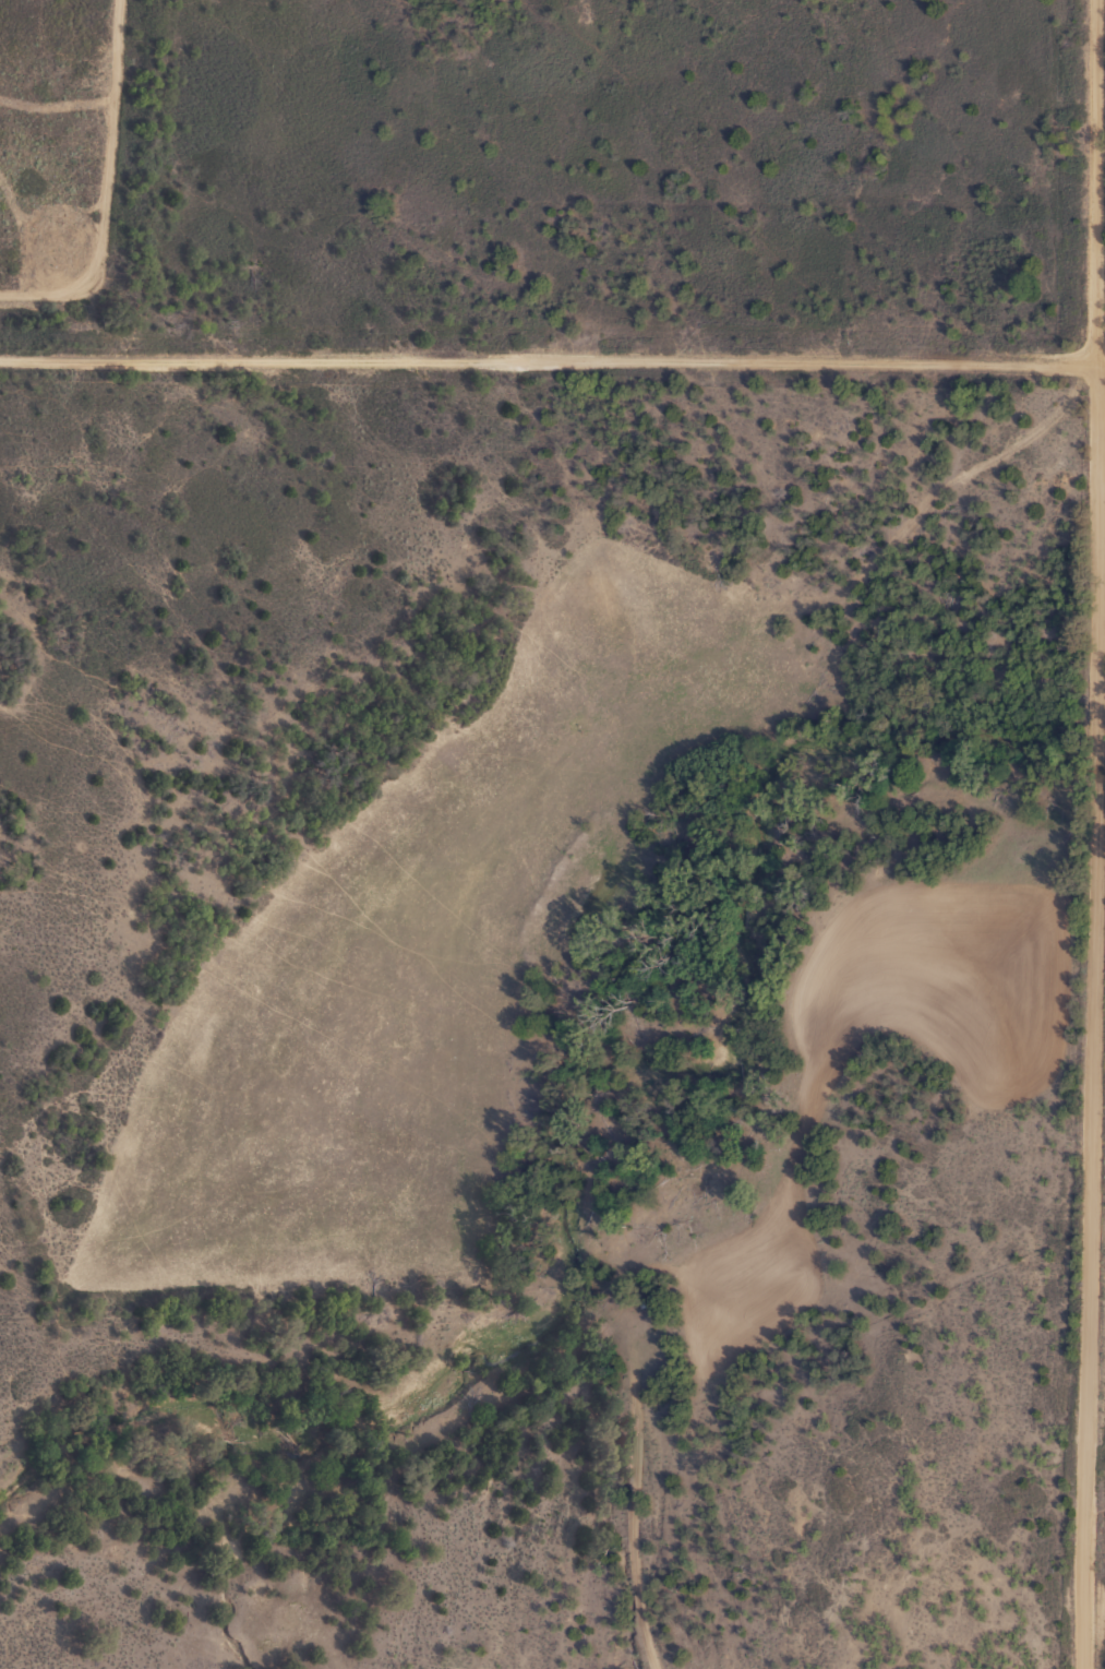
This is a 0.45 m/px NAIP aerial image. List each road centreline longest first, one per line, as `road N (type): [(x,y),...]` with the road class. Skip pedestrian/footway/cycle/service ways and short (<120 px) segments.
road 1 (residential): [(1086,1668),(1100,878),(1102,0)]
road 2 (residential): [(0,361),(1104,369)]
road 3 (residential): [(454,1668),(159,1632),(0,1544)]

